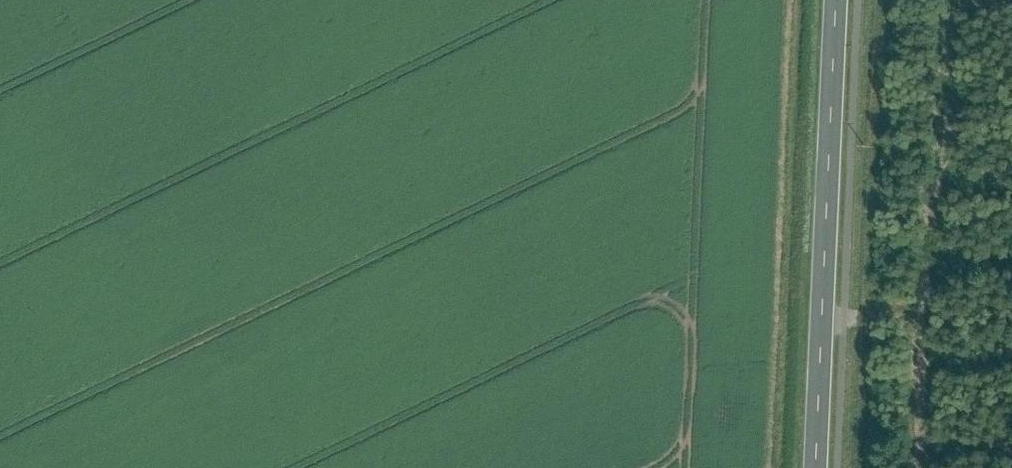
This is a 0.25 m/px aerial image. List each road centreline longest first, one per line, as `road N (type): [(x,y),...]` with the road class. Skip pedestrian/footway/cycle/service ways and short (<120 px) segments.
road 1 (tertiary): [(813,467),(833,0)]

